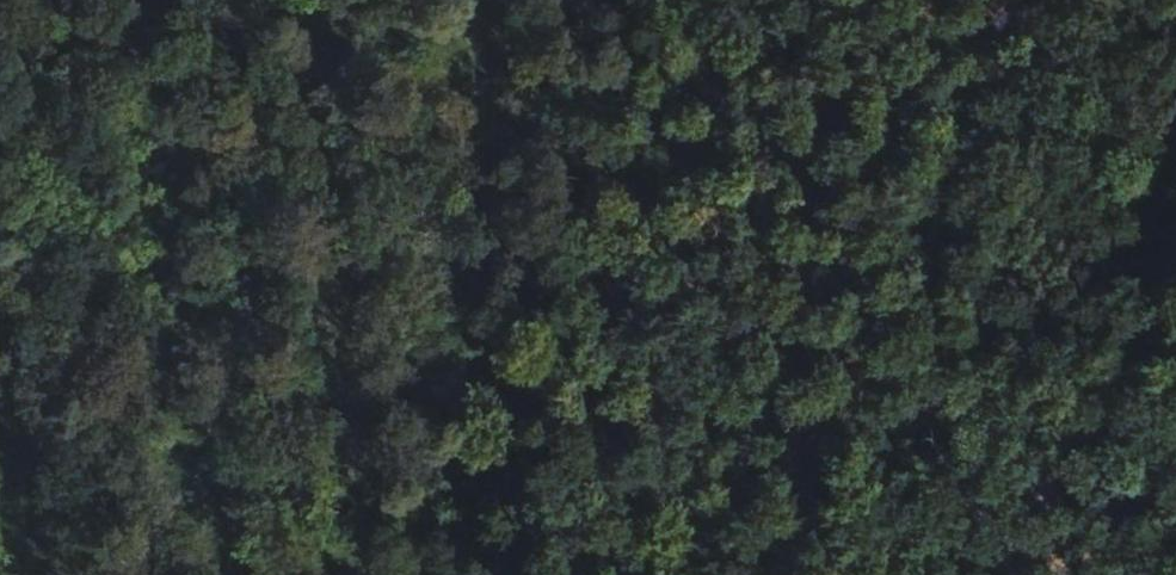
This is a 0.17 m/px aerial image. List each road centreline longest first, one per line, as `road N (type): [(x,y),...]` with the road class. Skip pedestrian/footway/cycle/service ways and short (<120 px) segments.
road 1 (track): [(138,0),(576,155),(882,237),(1175,355)]
road 2 (track): [(371,574),(648,0)]

